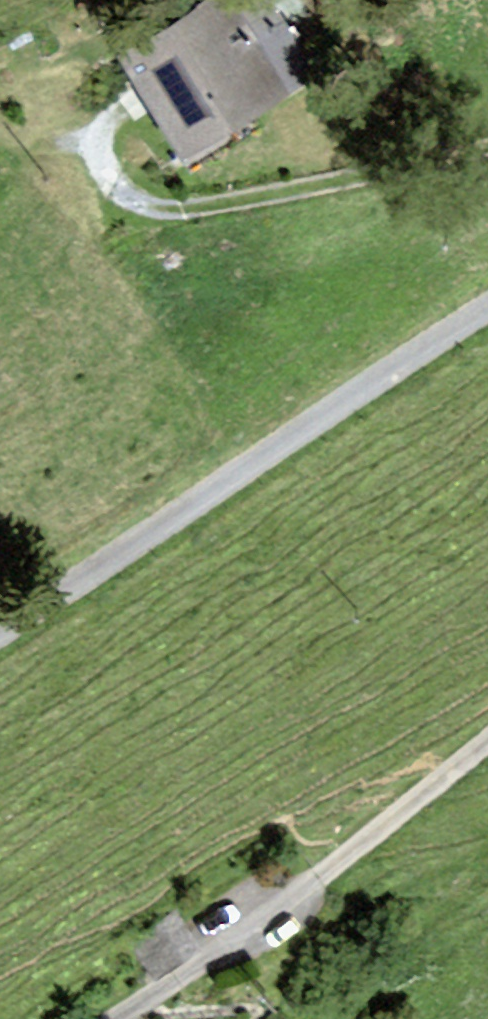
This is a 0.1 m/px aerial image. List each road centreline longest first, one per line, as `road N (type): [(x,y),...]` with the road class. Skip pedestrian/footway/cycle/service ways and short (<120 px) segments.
road 1 (unclassified): [(0,632),(487,310)]
road 2 (unclassified): [(487,741),(307,887),(115,1018)]
road 3 (track): [(90,139),(112,184),(162,208),(203,210),(487,150)]

